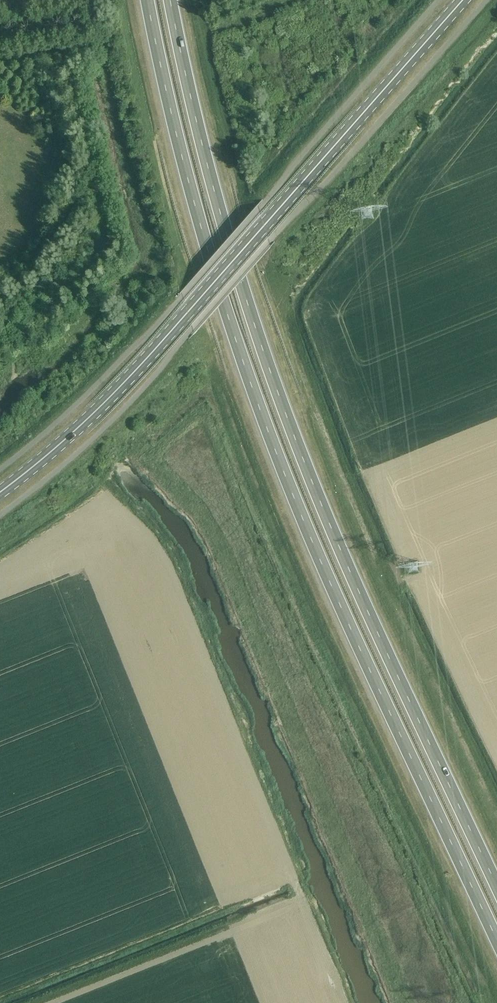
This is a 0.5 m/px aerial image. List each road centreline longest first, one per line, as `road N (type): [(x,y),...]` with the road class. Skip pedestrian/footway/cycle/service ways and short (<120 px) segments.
road 1 (trunk): [(147,0),(193,208),(239,352),(348,621),(496,938)]
road 2 (trunk): [(496,885),(365,605),(264,350),(220,212),(172,0)]
road 3 (secondary): [(0,494),(136,372),(463,0)]

